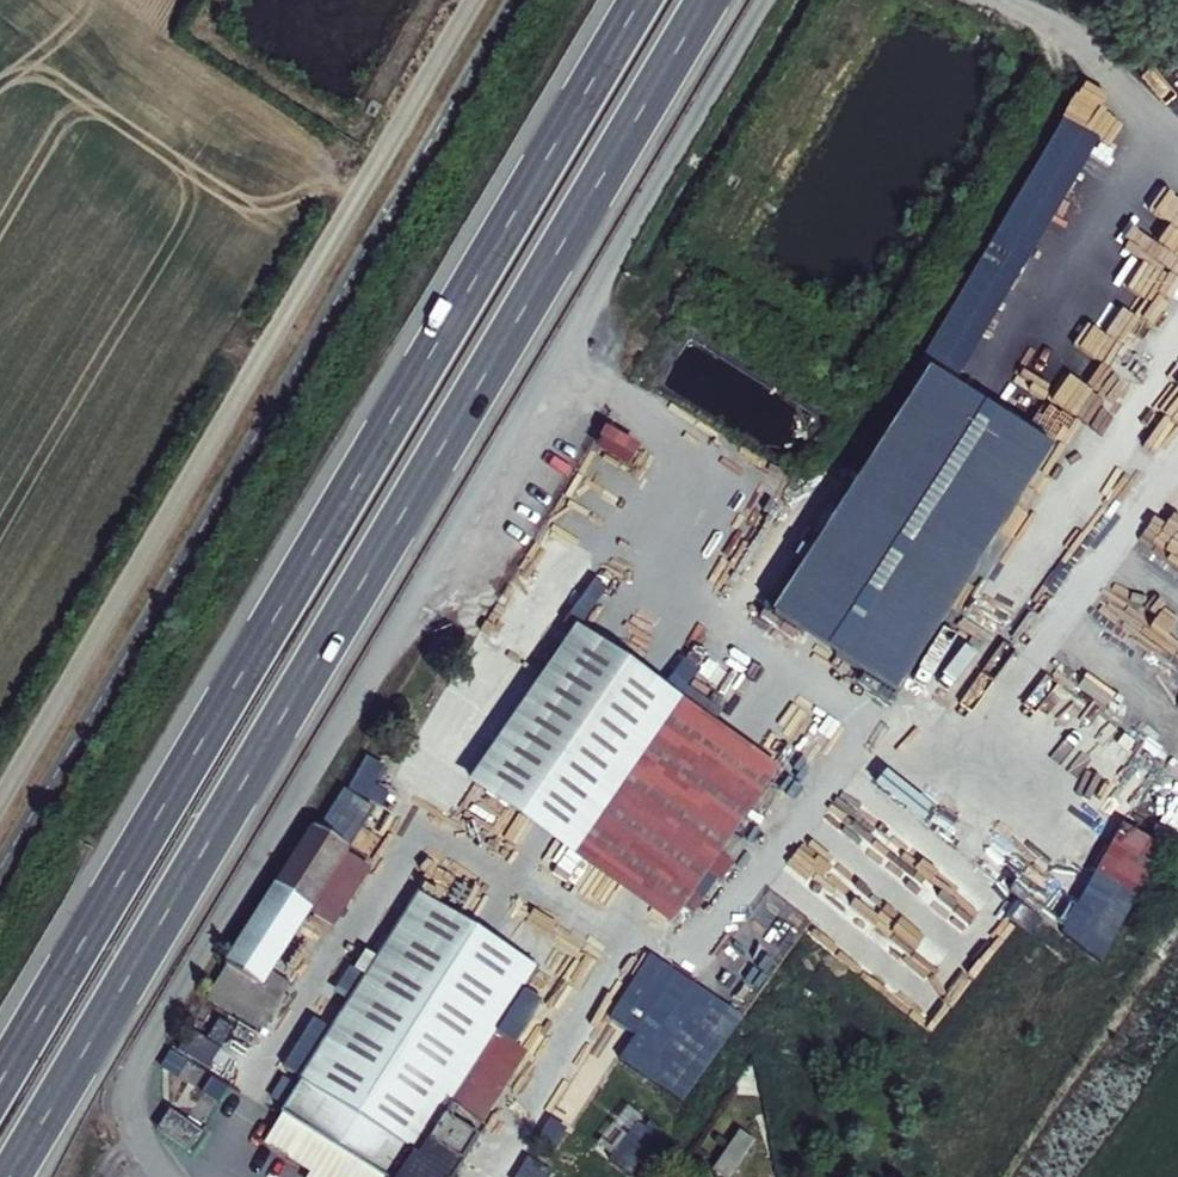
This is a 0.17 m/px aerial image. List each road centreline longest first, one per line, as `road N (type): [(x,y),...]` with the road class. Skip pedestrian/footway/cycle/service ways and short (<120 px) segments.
road 1 (unclassified): [(176,1176),(129,1116),(125,1092),(135,1065),(765,0)]
road 2 (trunk): [(12,1176),(707,0)]
road 3 (trunk): [(641,0),(0,1085)]

